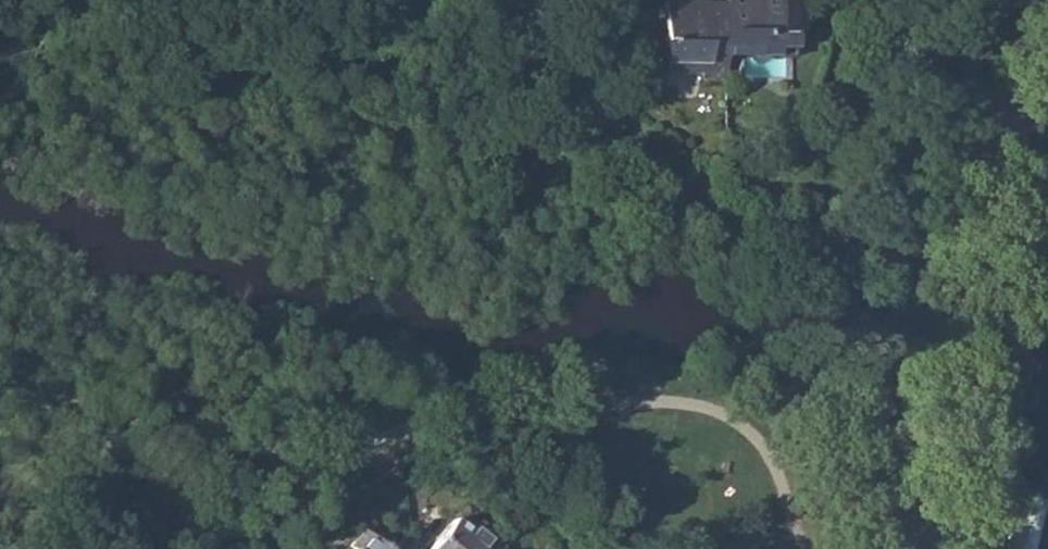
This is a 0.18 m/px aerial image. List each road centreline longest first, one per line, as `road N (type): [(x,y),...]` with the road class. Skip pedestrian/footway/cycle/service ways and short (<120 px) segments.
road 1 (residential): [(534,0),(527,62),(541,83),(654,160),(728,225),(798,246),(930,248)]
road 2 (tertiary): [(893,548),(902,378),(930,248)]
road 3 (tertiary): [(930,248),(1015,0)]

